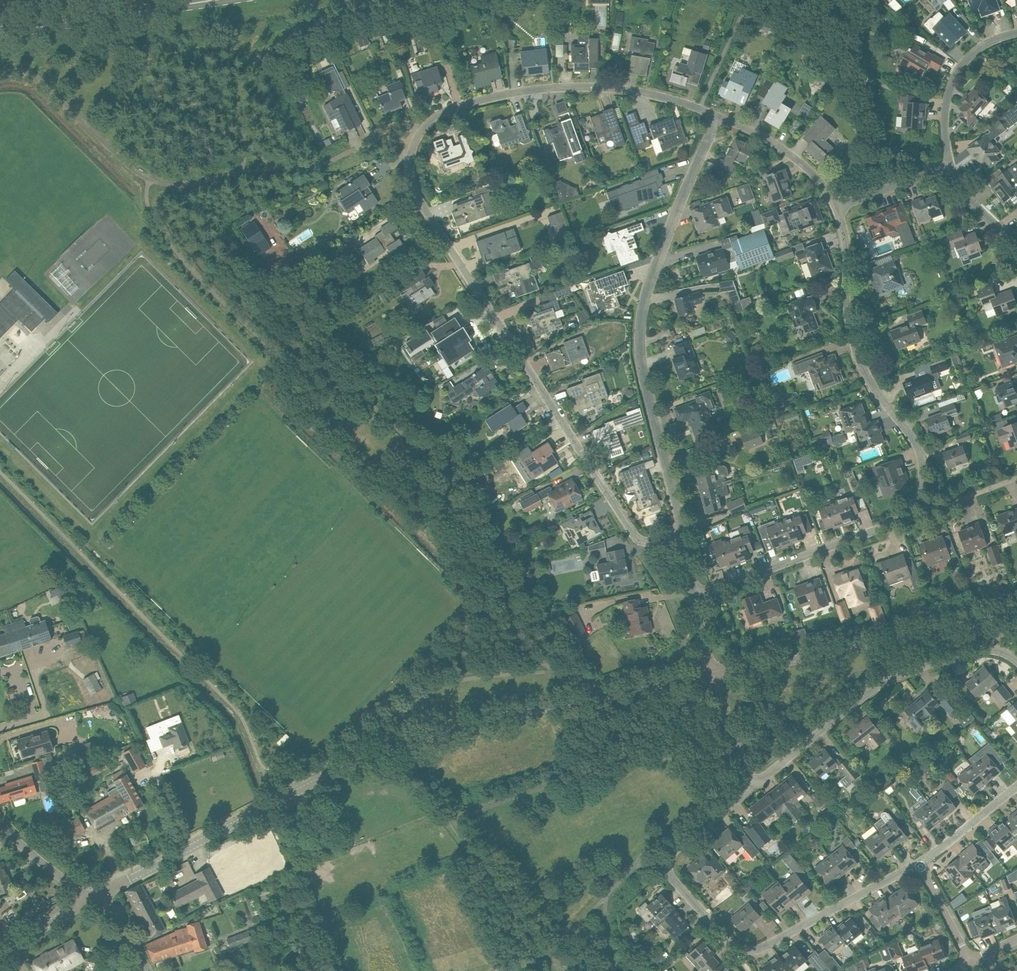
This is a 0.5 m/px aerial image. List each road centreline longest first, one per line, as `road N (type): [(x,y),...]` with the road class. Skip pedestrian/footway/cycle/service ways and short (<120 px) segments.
road 1 (unclassified): [(682,534),(643,540),(630,528),(418,198),(409,169),(416,139),(439,115),(520,91),(618,88),(718,117)]
road 2 (unclassified): [(187,849),(402,743),(581,696),(714,674)]
road 3 (unclassified): [(682,534),(640,331),(646,290),(718,117)]
road 4 (residential): [(919,861),(764,947),(742,949),(669,867),(678,847),(750,788)]
road 5 (unclassified): [(837,208),(853,339),(922,457),(921,488),(892,524)]
road 6 (residential): [(750,788),(890,679),(976,650),(1016,660)]
road 7 (unclassified): [(714,674),(1016,610)]
road 8 (primary): [(210,0),(0,32)]
road 9 (unclassified): [(694,595),(892,524)]
road 10 (unclassified): [(951,166),(945,114),(960,69),(987,42),(1016,33)]
road 11 (unclassified): [(718,117),(810,168),(837,208)]
road 12 (residential): [(1016,787),(919,861)]
road 13 (unclassified): [(837,208),(951,166)]

